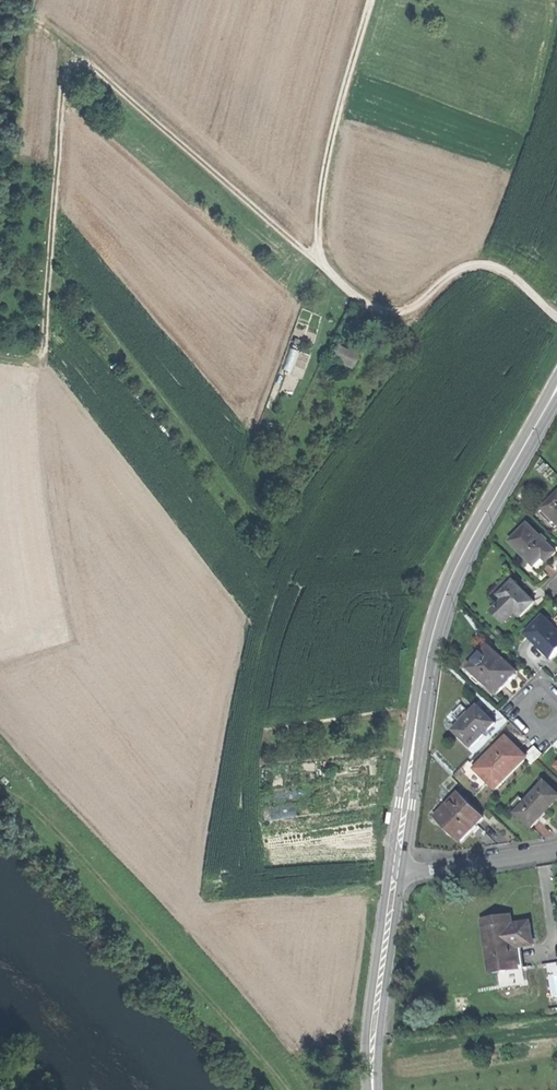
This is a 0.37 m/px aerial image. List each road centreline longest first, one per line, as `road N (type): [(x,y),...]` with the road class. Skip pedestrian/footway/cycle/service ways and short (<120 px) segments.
road 1 (track): [(324,269),(84,63),(70,66),(45,337),(33,361),(0,361)]
road 2 (track): [(556,314),(511,274),(463,269),(411,308),(382,314),(324,269),(323,188),(369,0)]
road 3 (secondary): [(397,869),(427,649),(451,579),(556,387)]
road 4 (secondary): [(373,1089),(373,1030),(397,869)]
road 5 (residential): [(397,869),(556,850)]

